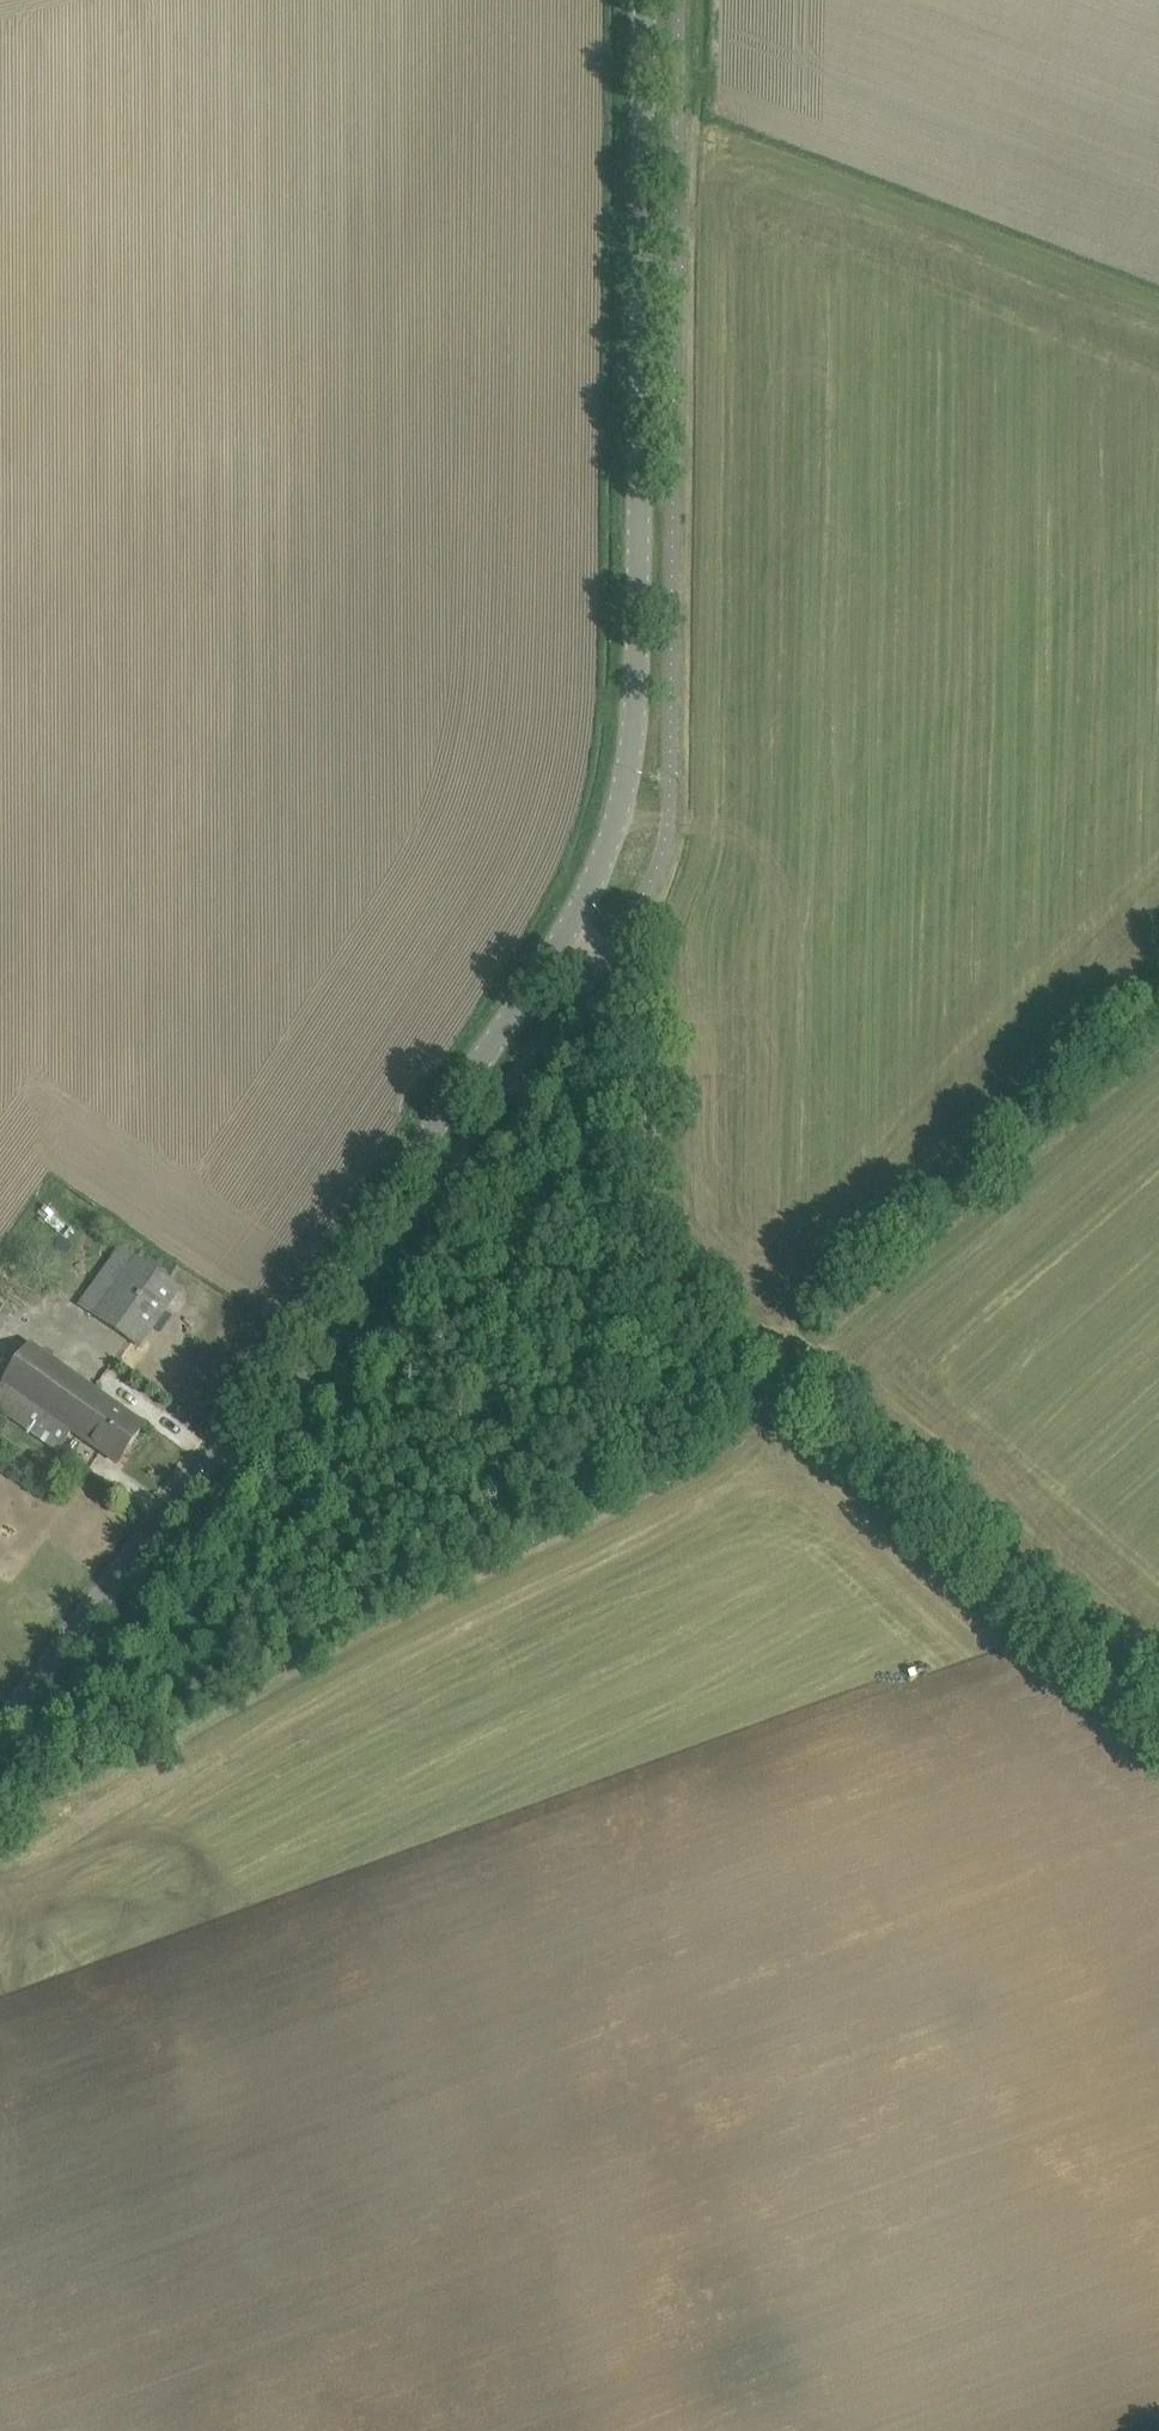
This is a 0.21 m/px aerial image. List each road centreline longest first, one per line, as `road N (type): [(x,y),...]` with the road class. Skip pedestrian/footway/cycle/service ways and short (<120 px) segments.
road 1 (unclassified): [(0,1733),(354,1259),(577,919),(618,837),(637,739),(644,0)]
road 2 (track): [(1158,1718),(641,1236),(639,978),(611,958)]

